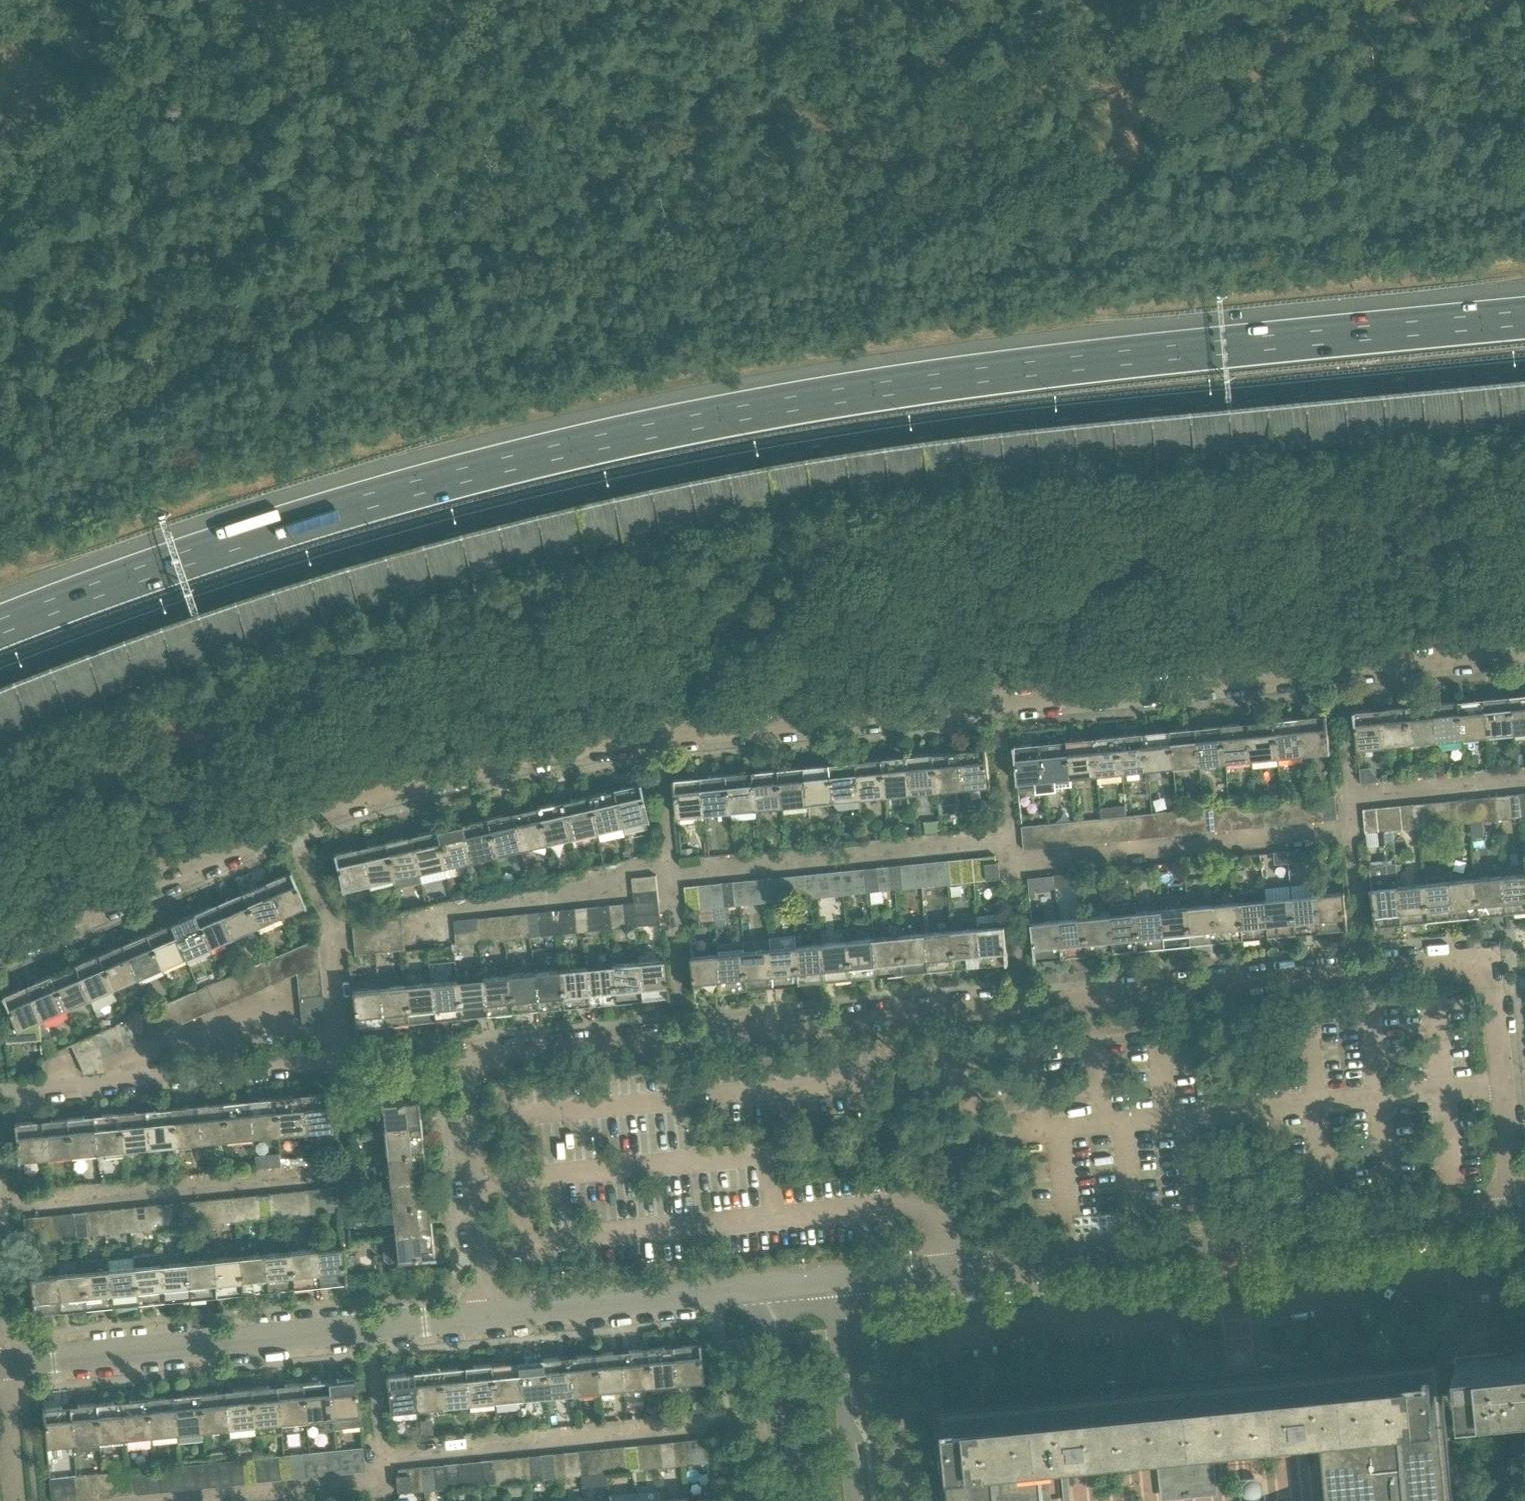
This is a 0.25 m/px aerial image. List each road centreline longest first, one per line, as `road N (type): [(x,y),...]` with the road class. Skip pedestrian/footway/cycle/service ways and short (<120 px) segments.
road 1 (track): [(0,401),(84,399),(183,367),(772,110),(812,120),(933,203),(995,215),(1137,121),(1250,61),(1362,26),(1504,0)]
road 2 (motorway): [(0,692),(414,552),(745,476),(906,449),(1524,385)]
road 3 (motorway): [(1524,319),(1083,362),(735,413),(370,501),(0,627)]
road 4 (residential): [(483,1316),(465,1091),(471,1067),(484,1059),(1481,967)]
road 5 (residential): [(1524,649),(596,743),(402,782),(287,823)]
road 6 (residential): [(835,1281),(1518,1212)]
road 7 (residential): [(0,1093),(134,1086),(343,1059),(333,929),(287,823)]
road 8 (residential): [(4,1363),(483,1316)]
road 9 (track): [(1524,138),(1482,155),(1403,168),(1316,160),(1289,135),(1265,91),(1233,0)]
road 10 (track): [(0,179),(121,96),(337,0)]
road 11 (residential): [(287,823),(0,947)]
road 12 (residential): [(483,1316),(778,1287)]
road 13 (residential): [(1518,1212),(1493,987),(1481,967)]
road 14 (residential): [(852,1500),(835,1281)]
road 15 (residential): [(15,1500),(4,1363)]

